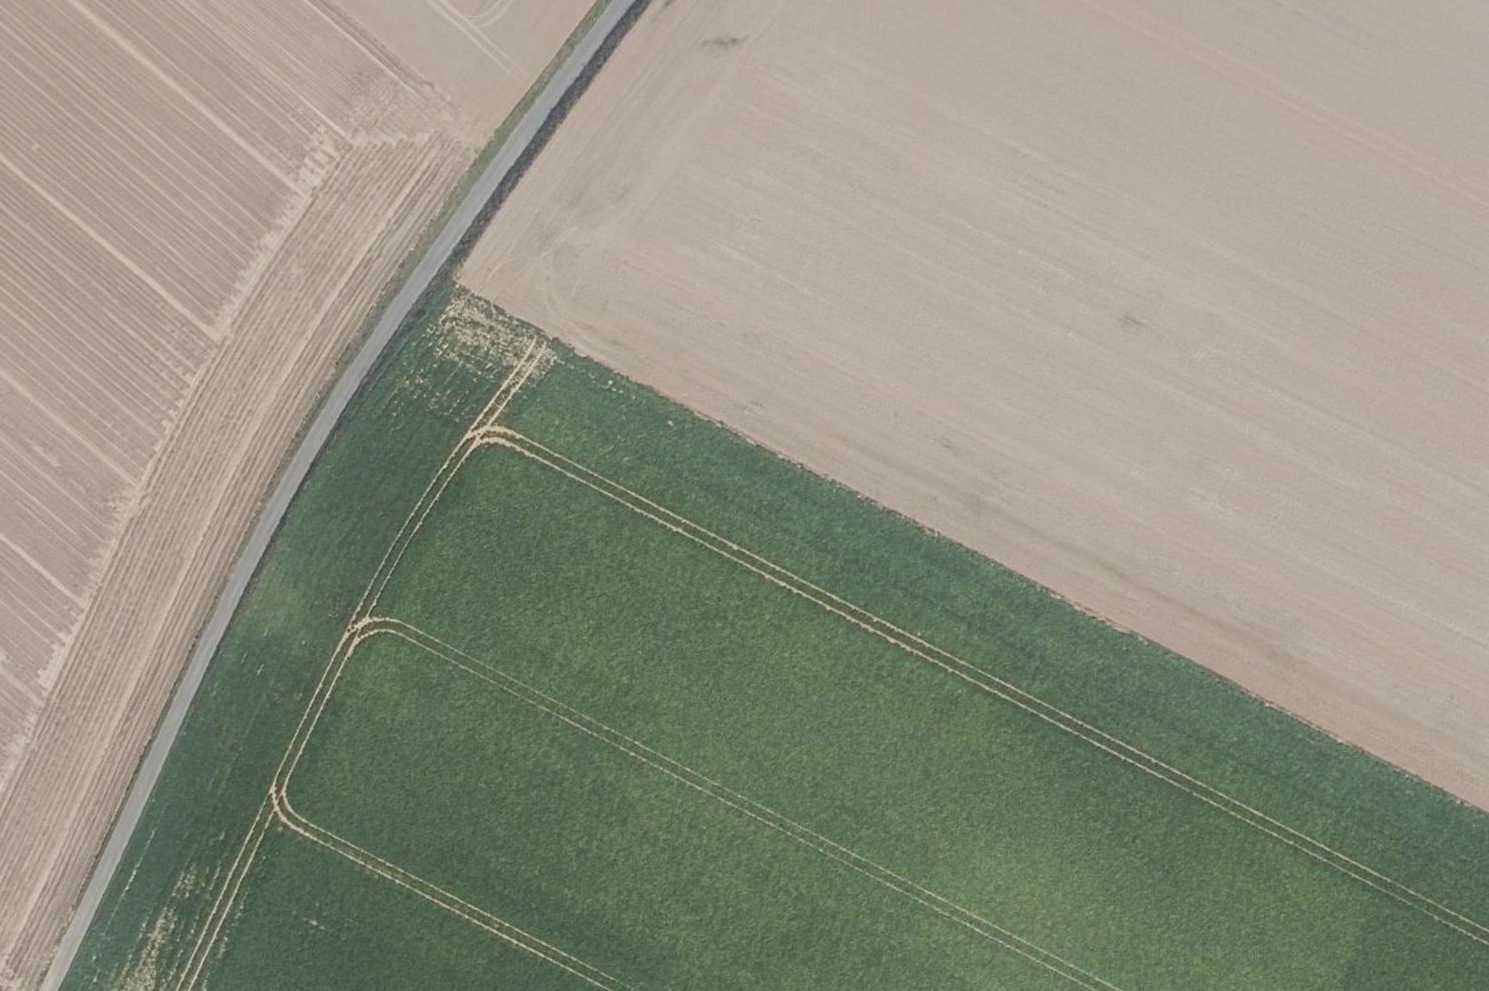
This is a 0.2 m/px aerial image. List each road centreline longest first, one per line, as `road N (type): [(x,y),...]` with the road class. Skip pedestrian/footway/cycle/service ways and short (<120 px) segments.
road 1 (unclassified): [(49,990),(205,650),(328,415),(627,0)]

